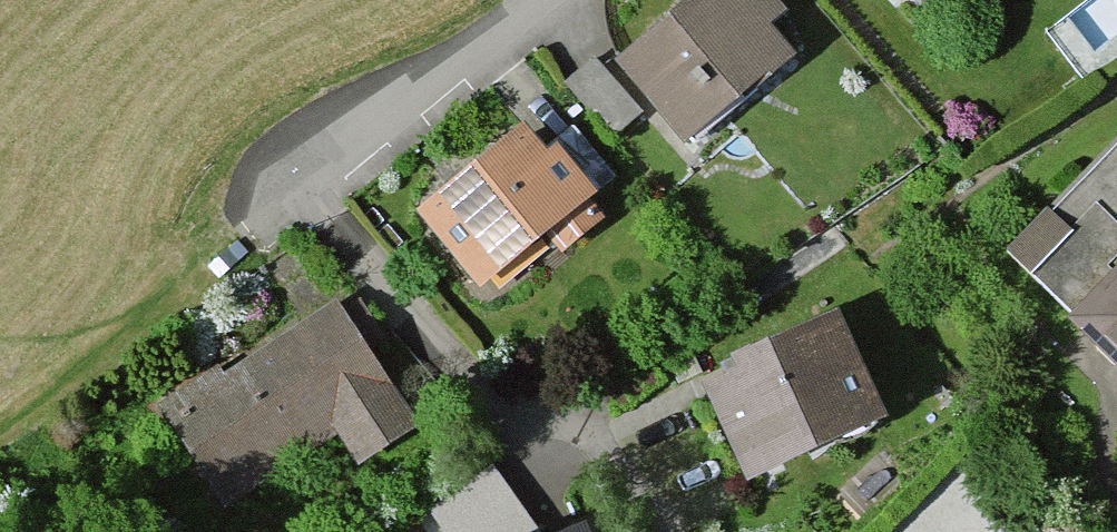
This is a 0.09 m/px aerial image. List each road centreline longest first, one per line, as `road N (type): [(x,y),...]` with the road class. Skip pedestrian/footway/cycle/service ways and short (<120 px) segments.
road 1 (residential): [(655,531),(600,456),(482,415),(314,200)]
road 2 (residential): [(552,0),(314,200)]

